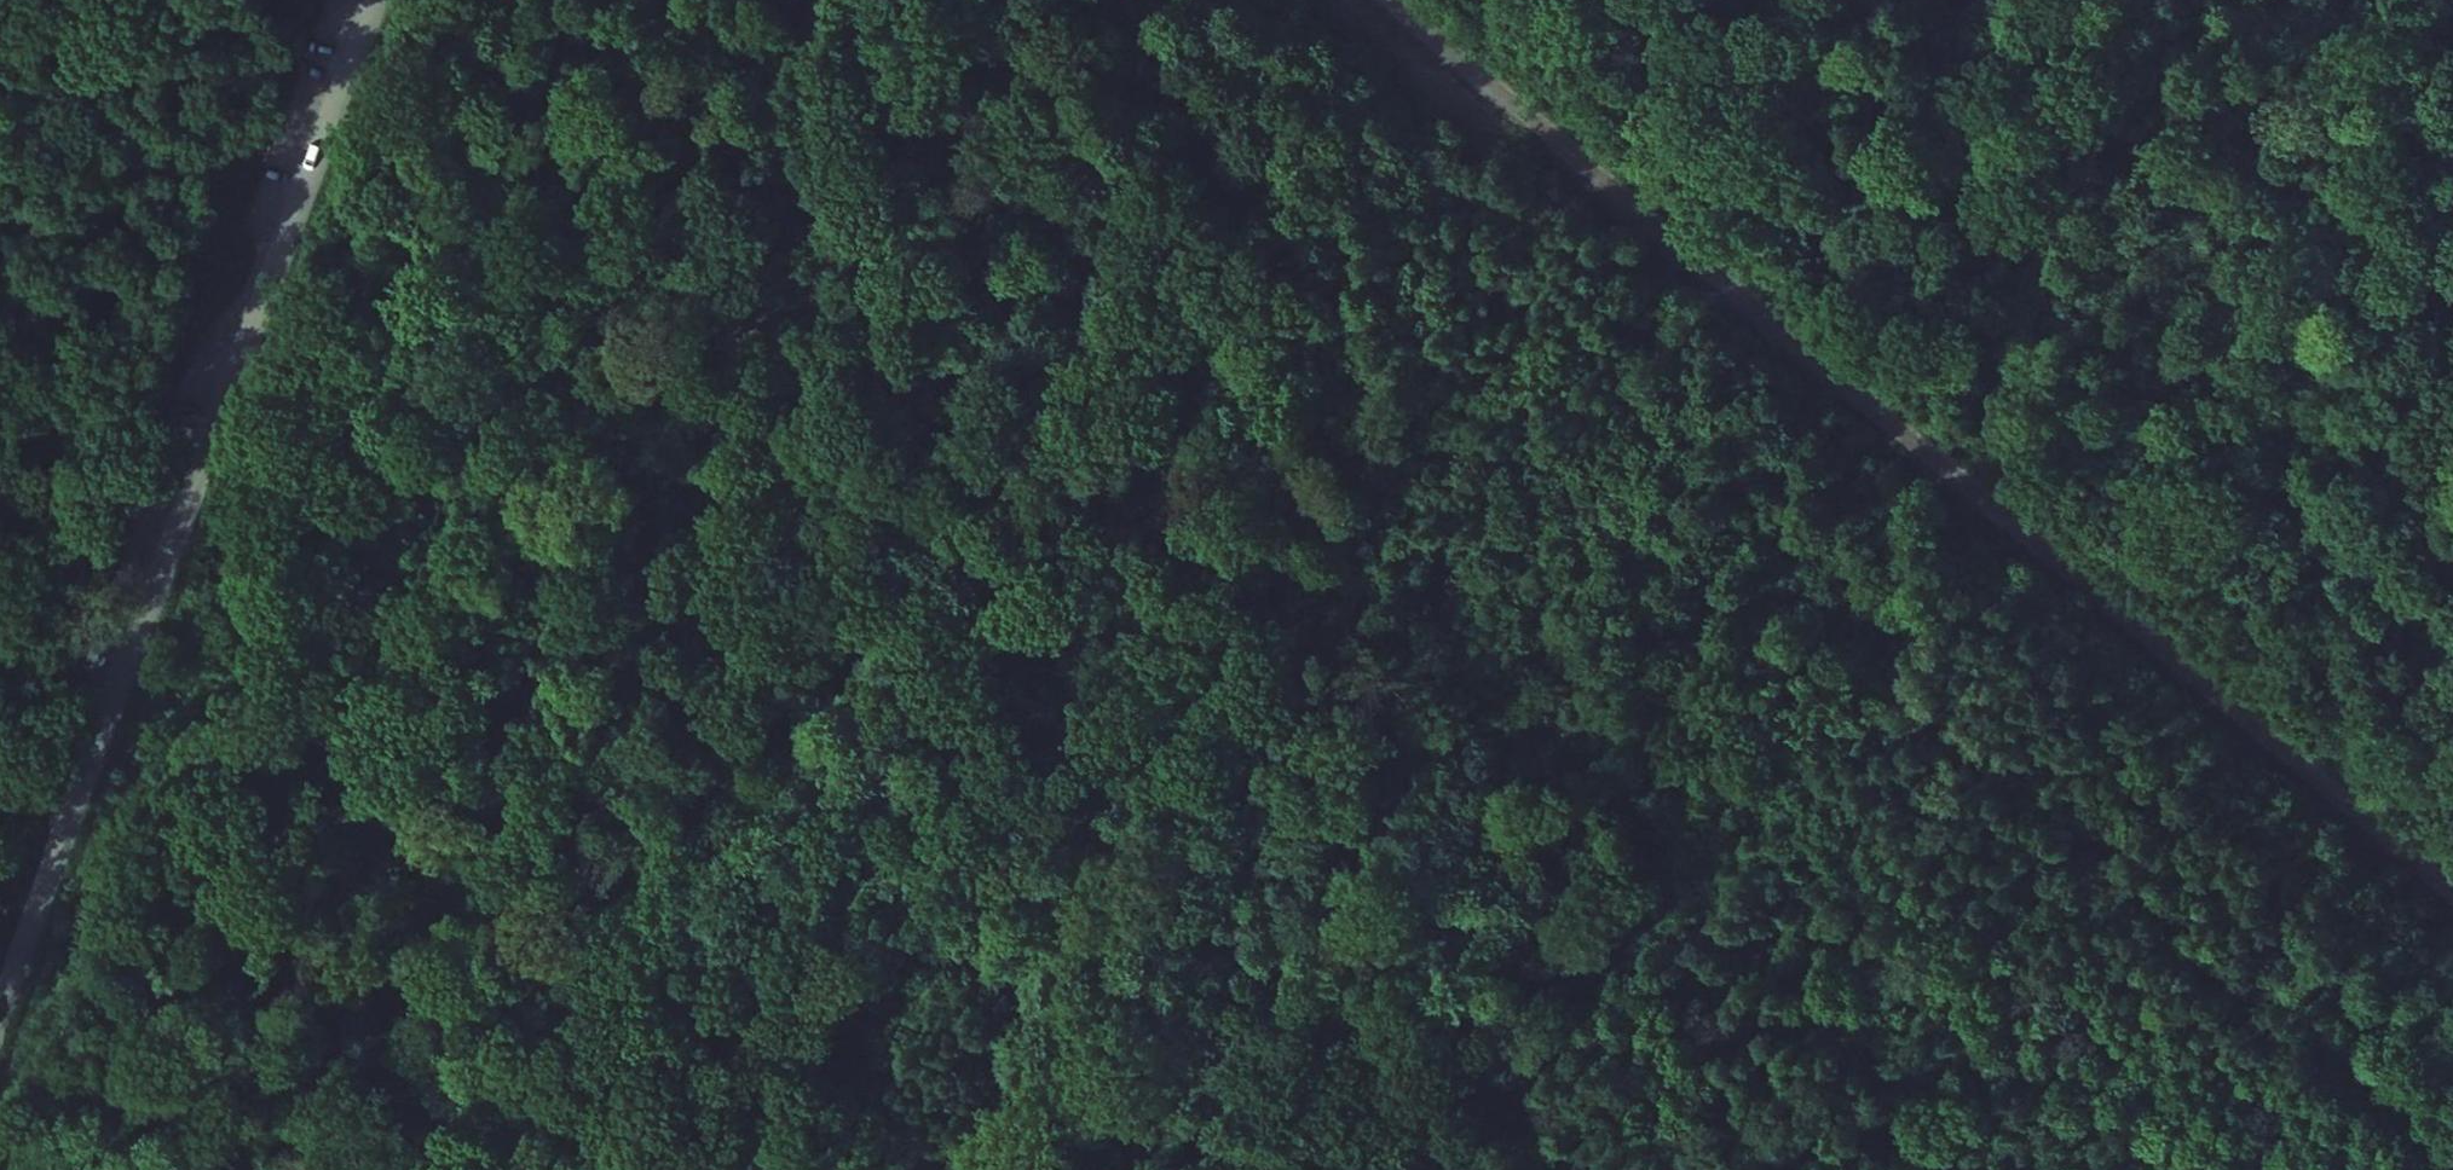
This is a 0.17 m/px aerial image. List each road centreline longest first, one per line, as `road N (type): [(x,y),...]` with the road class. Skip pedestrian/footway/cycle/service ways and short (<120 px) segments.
road 1 (track): [(2452,915),(1367,0)]
road 2 (unclassified): [(377,0),(0,1008)]

